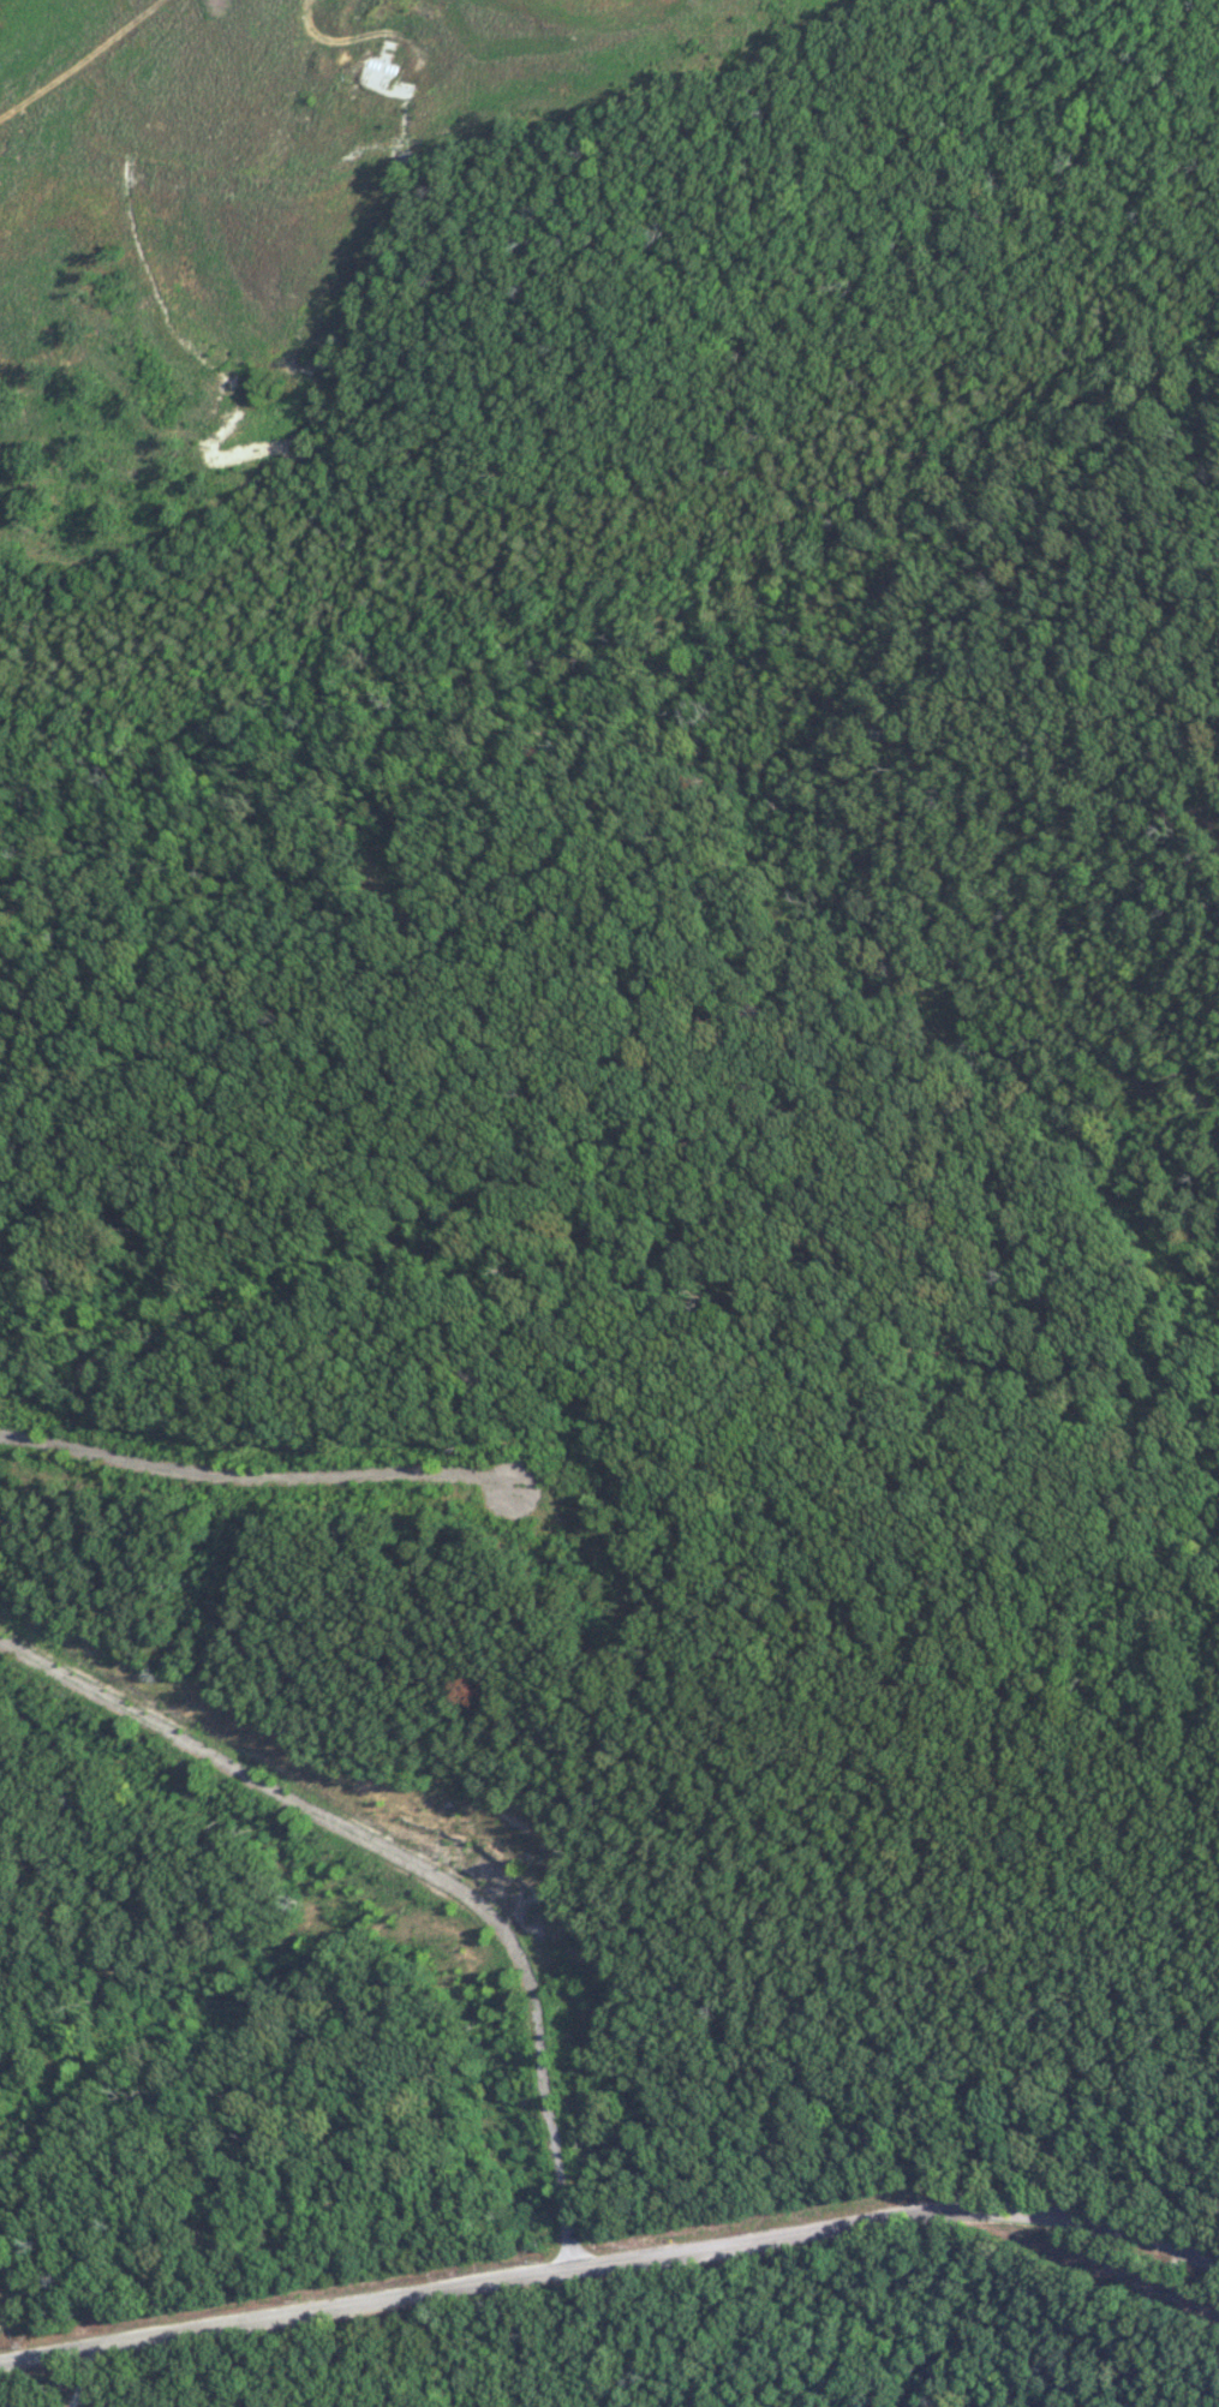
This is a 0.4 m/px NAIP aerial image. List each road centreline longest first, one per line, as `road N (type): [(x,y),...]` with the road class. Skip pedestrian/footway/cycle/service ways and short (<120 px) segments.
road 1 (residential): [(0,2361),(901,2212),(966,2210),(1098,2226),(1218,2268)]

